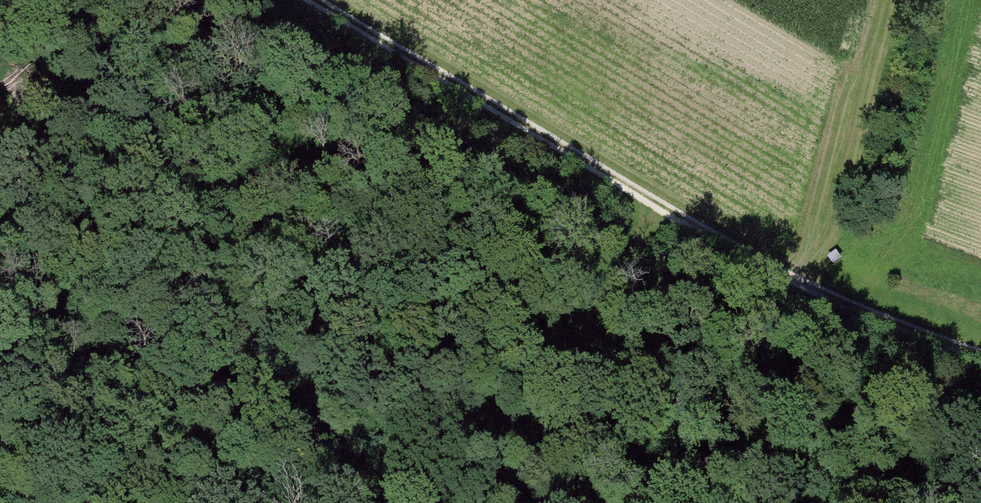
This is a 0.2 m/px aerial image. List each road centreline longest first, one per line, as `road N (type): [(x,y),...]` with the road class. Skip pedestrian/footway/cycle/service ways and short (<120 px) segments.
road 1 (track): [(315,0),(749,255),(980,350)]
road 2 (track): [(365,502),(303,416),(209,380),(161,351),(74,248),(0,134)]
road 3 (track): [(470,502),(606,173)]

